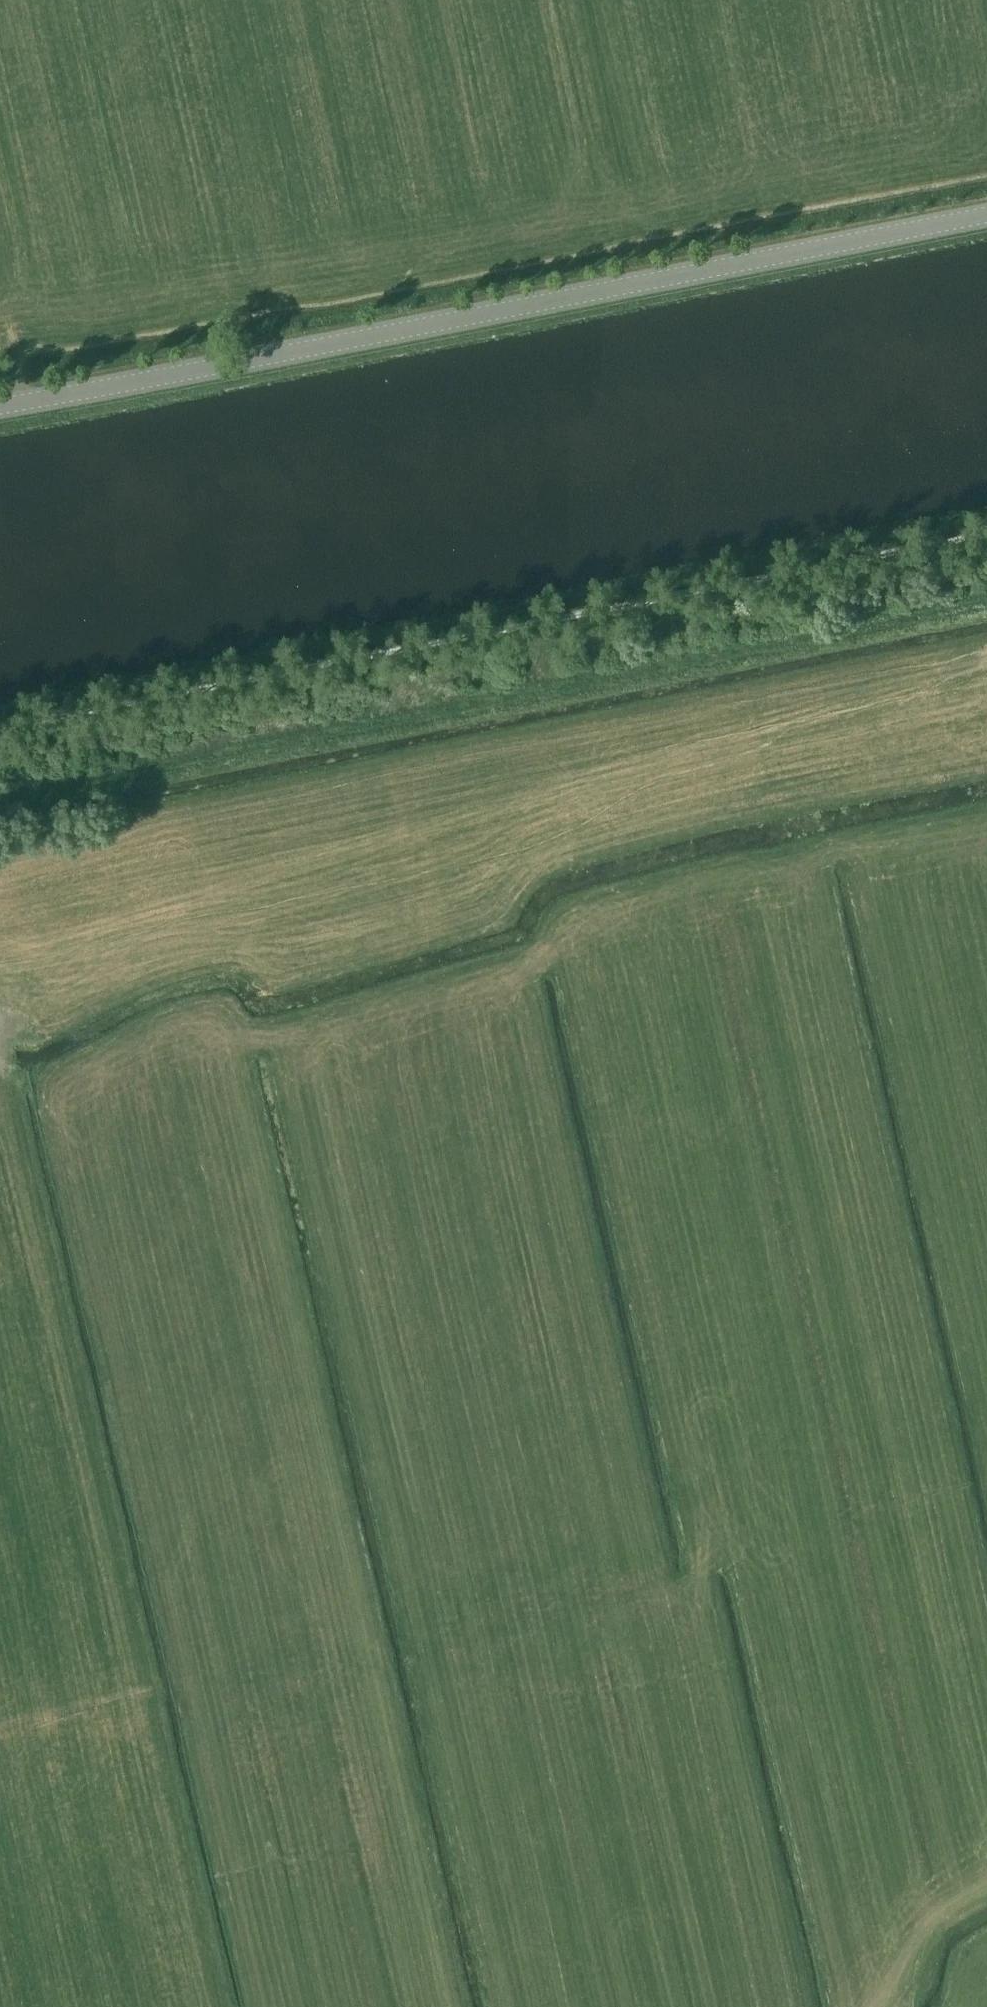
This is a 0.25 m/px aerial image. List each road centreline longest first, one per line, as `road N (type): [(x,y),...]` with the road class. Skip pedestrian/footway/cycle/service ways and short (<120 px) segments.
road 1 (tertiary): [(0,402),(986,214)]

